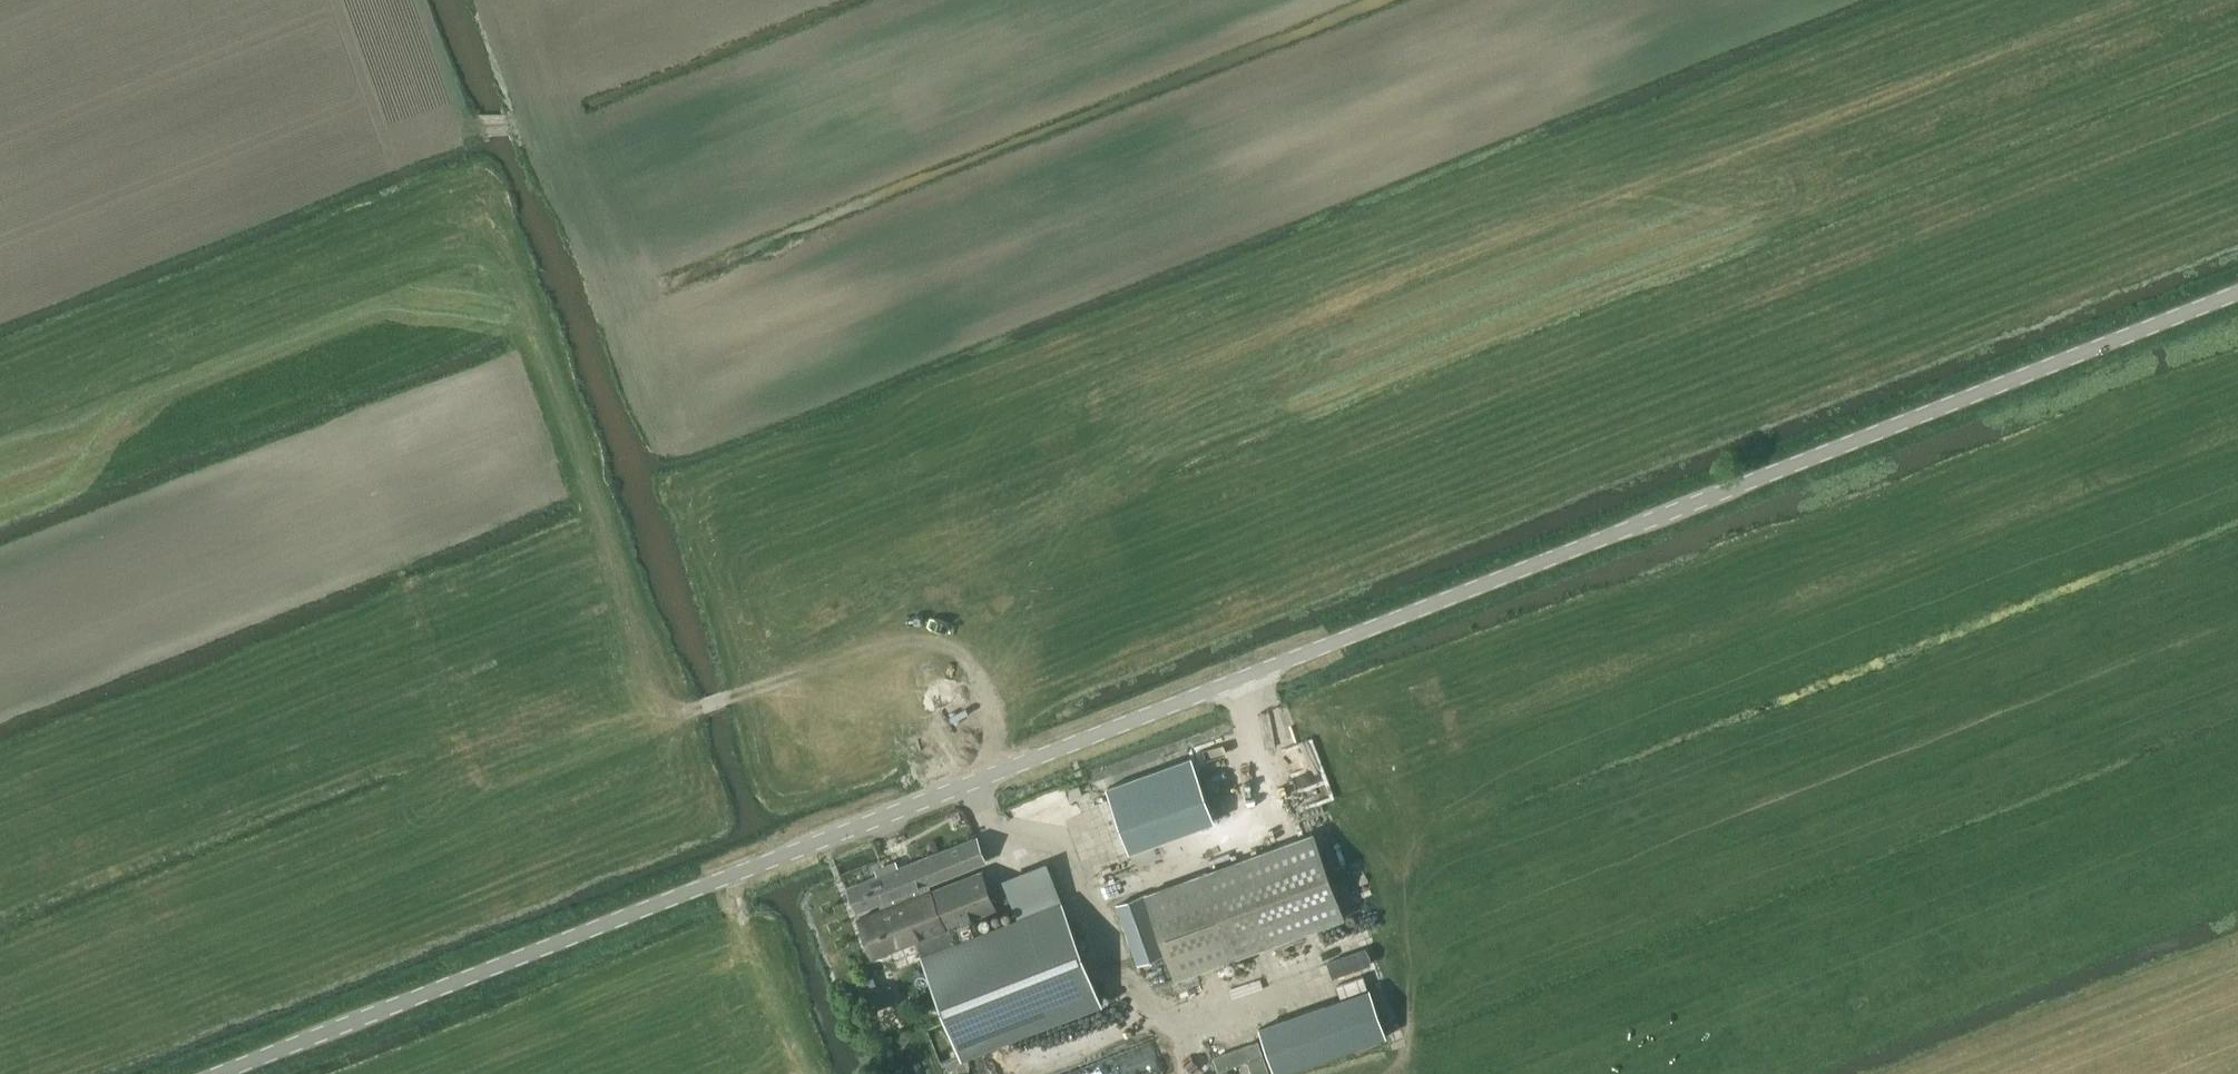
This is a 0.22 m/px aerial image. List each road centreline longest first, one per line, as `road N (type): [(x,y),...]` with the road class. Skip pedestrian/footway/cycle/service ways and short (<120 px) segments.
road 1 (unclassified): [(215,1073),(2237,297)]

